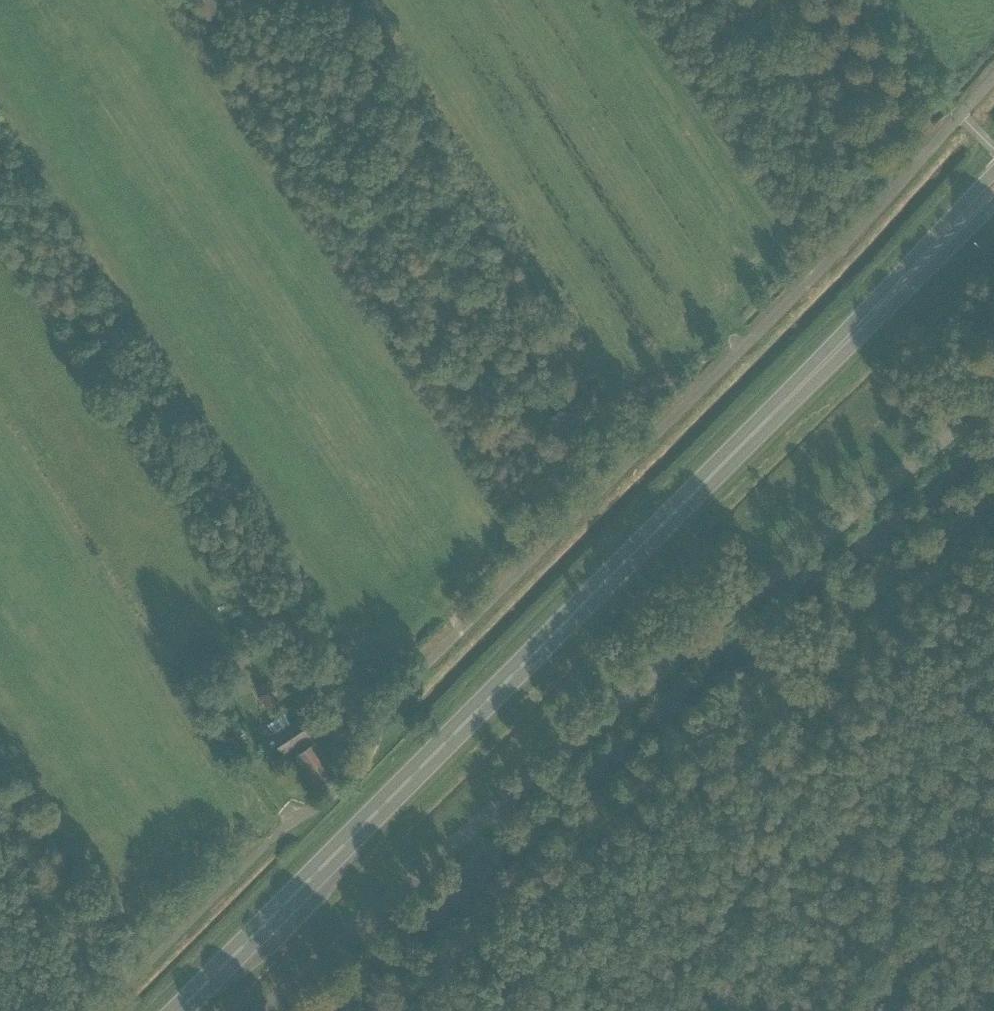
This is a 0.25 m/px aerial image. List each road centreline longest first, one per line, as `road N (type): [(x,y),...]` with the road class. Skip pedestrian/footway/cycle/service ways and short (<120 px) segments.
road 1 (unclassified): [(273,838),(365,764),(401,691),(821,270),(993,79)]
road 2 (trunk): [(180,1010),(872,314)]
road 3 (unclassified): [(266,1010),(601,718),(993,392)]
road 4 (track): [(391,1010),(767,681)]
road 5 (track): [(767,681),(993,500)]
road 6 (trunk): [(993,173),(881,294),(872,314)]
road 7 (track): [(770,0),(860,133),(875,132)]
road 8 (trunk): [(872,314),(893,307),(993,206)]
road 9 (track): [(872,104),(802,0)]

